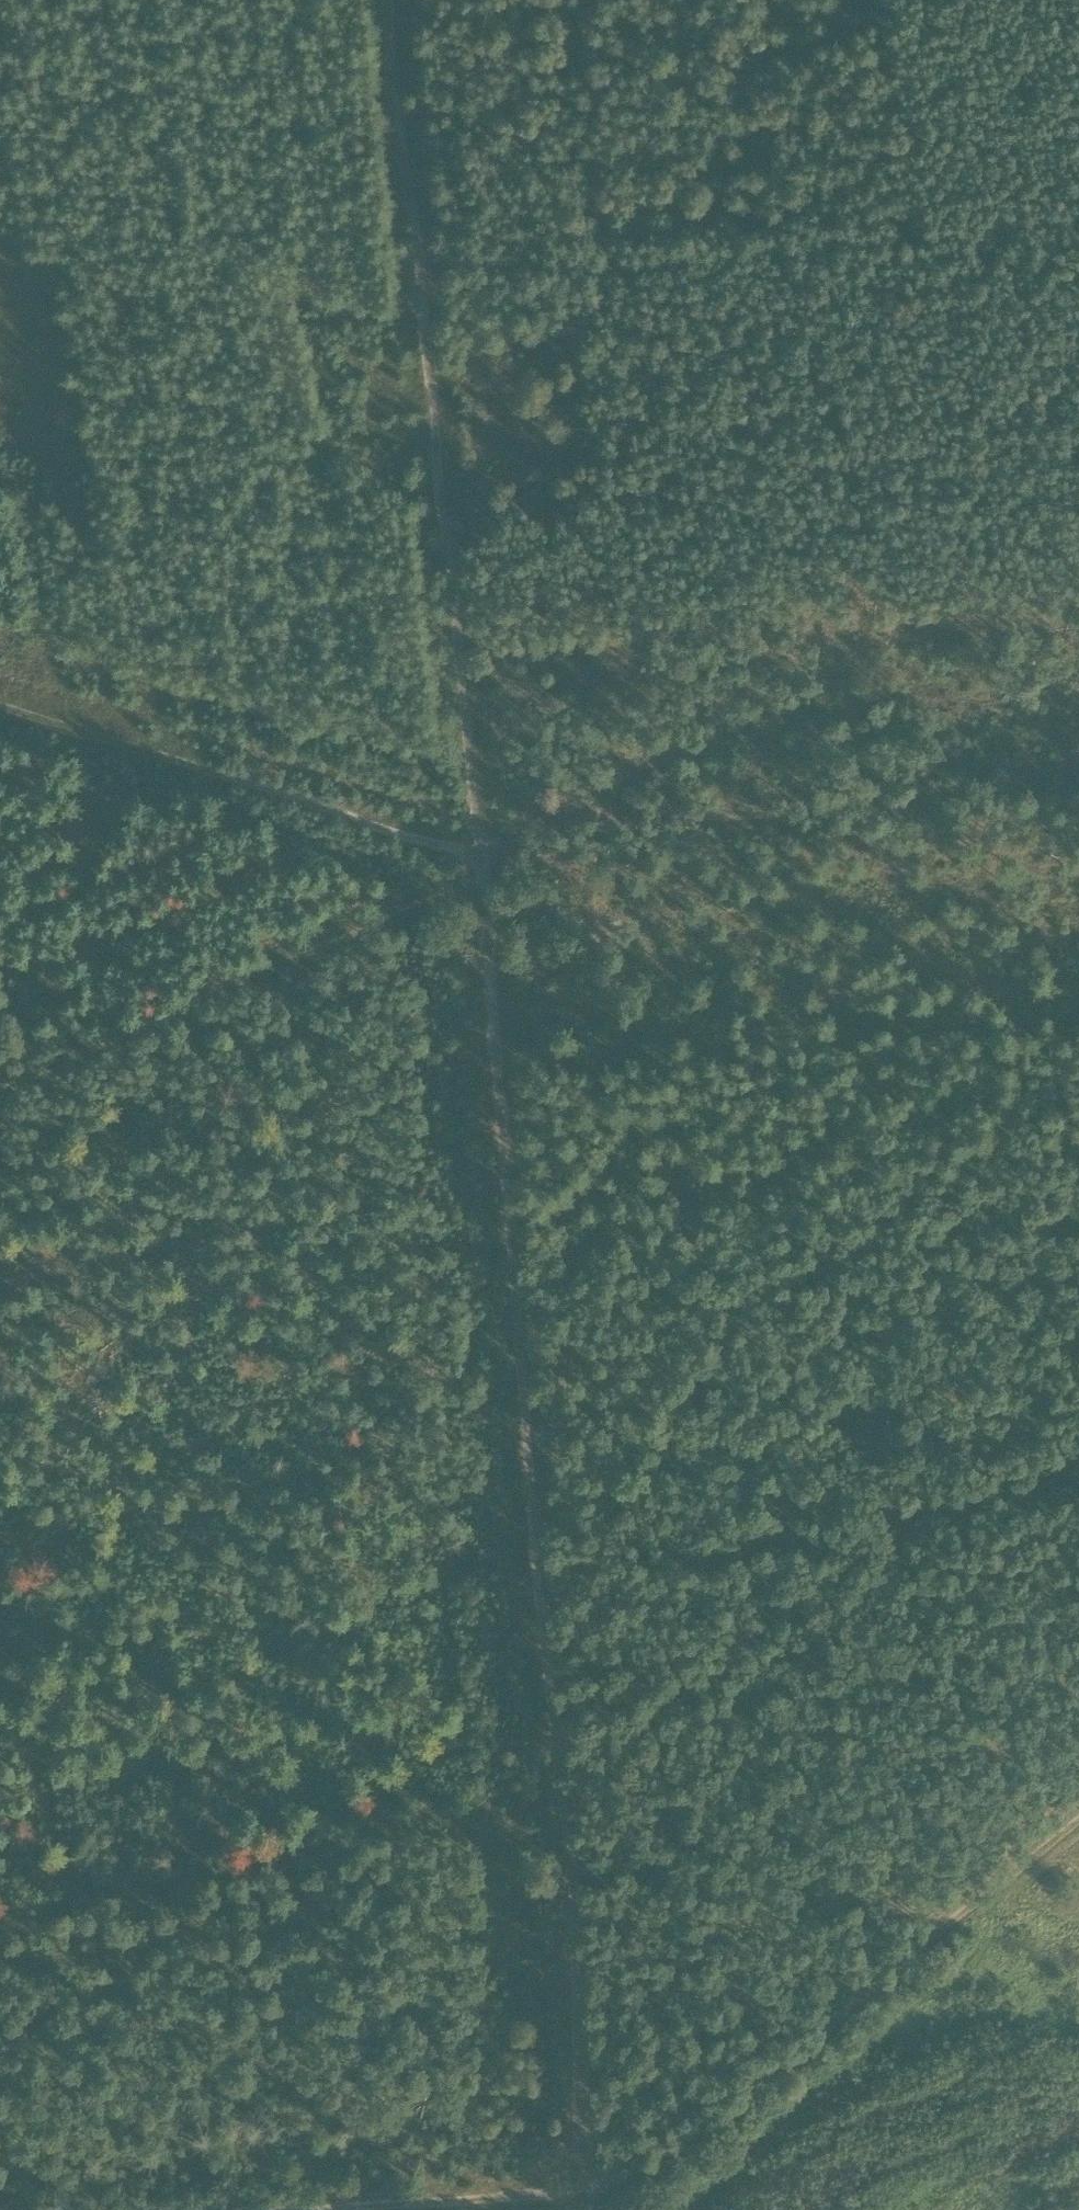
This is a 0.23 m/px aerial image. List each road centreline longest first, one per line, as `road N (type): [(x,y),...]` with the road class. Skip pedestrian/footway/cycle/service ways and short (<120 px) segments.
road 1 (track): [(392,0),(544,1590),(590,2186)]
road 2 (track): [(1078,1819),(644,2166),(590,2186)]
road 3 (track): [(0,1090),(478,881)]
road 4 (track): [(0,705),(475,852)]
road 5 (track): [(250,2209),(497,2199),(590,2186)]

